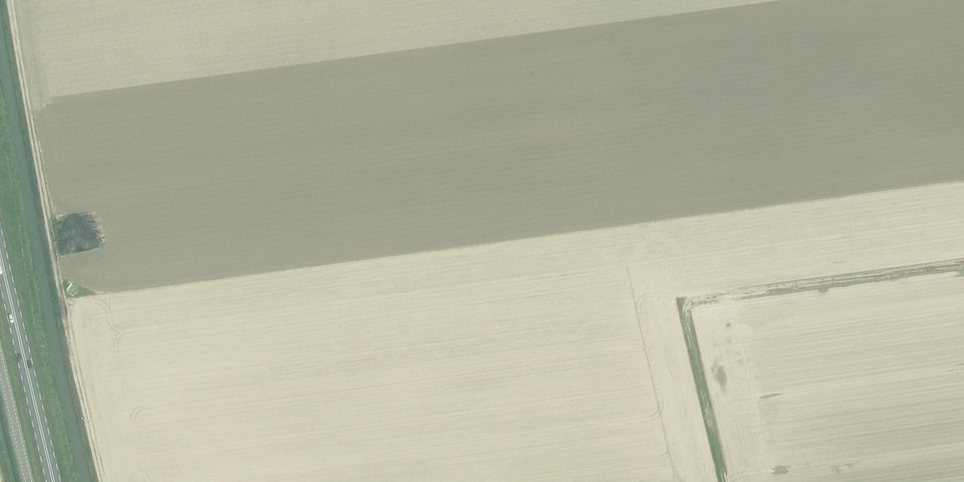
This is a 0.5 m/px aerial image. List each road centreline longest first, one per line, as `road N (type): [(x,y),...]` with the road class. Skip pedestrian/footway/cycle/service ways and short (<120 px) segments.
road 1 (track): [(103,481),(11,0)]
road 2 (track): [(719,481),(687,303),(710,292),(963,266)]
road 3 (primary): [(53,481),(0,253)]
road 4 (unclassified): [(28,481),(0,362)]

